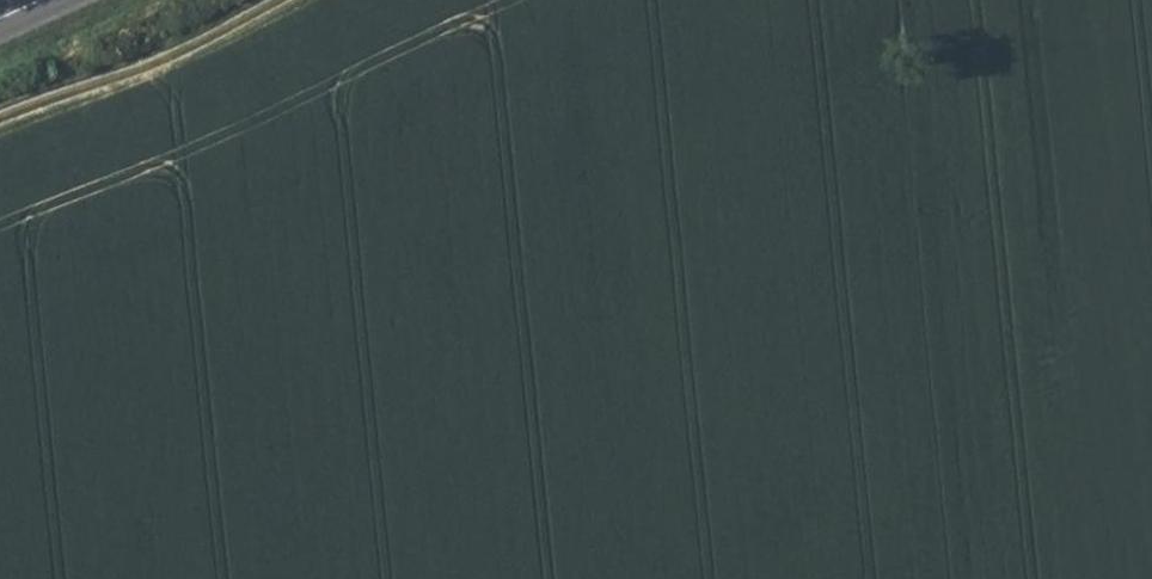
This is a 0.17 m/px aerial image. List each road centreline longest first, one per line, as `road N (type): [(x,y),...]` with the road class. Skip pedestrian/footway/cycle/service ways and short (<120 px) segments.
road 1 (track): [(0,117),(168,49),(261,0)]

